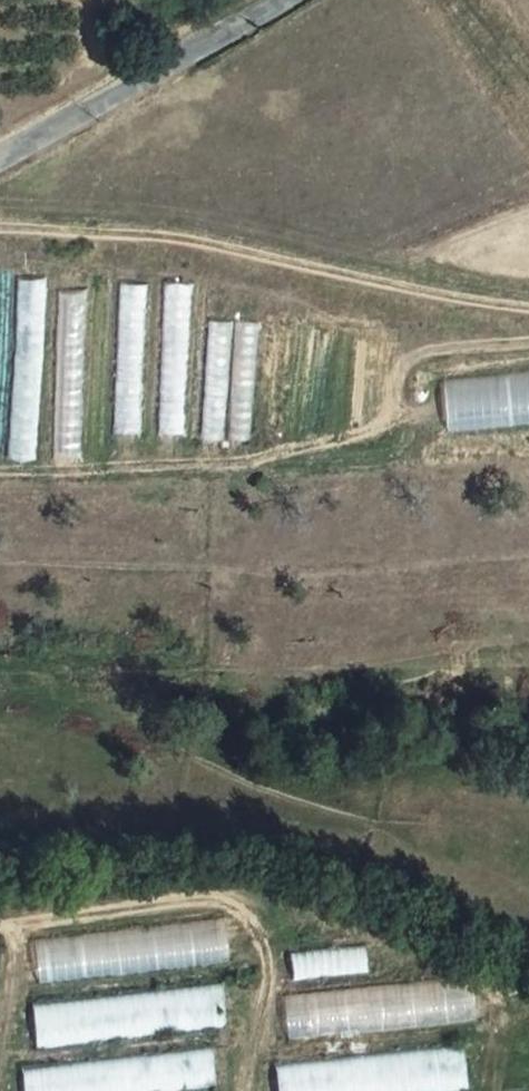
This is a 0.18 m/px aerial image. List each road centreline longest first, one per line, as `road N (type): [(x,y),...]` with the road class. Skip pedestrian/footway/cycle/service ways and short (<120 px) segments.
road 1 (track): [(0,920),(219,890),(252,898),(266,919),(269,967),(241,1090)]
road 2 (unclassified): [(0,160),(279,0)]

